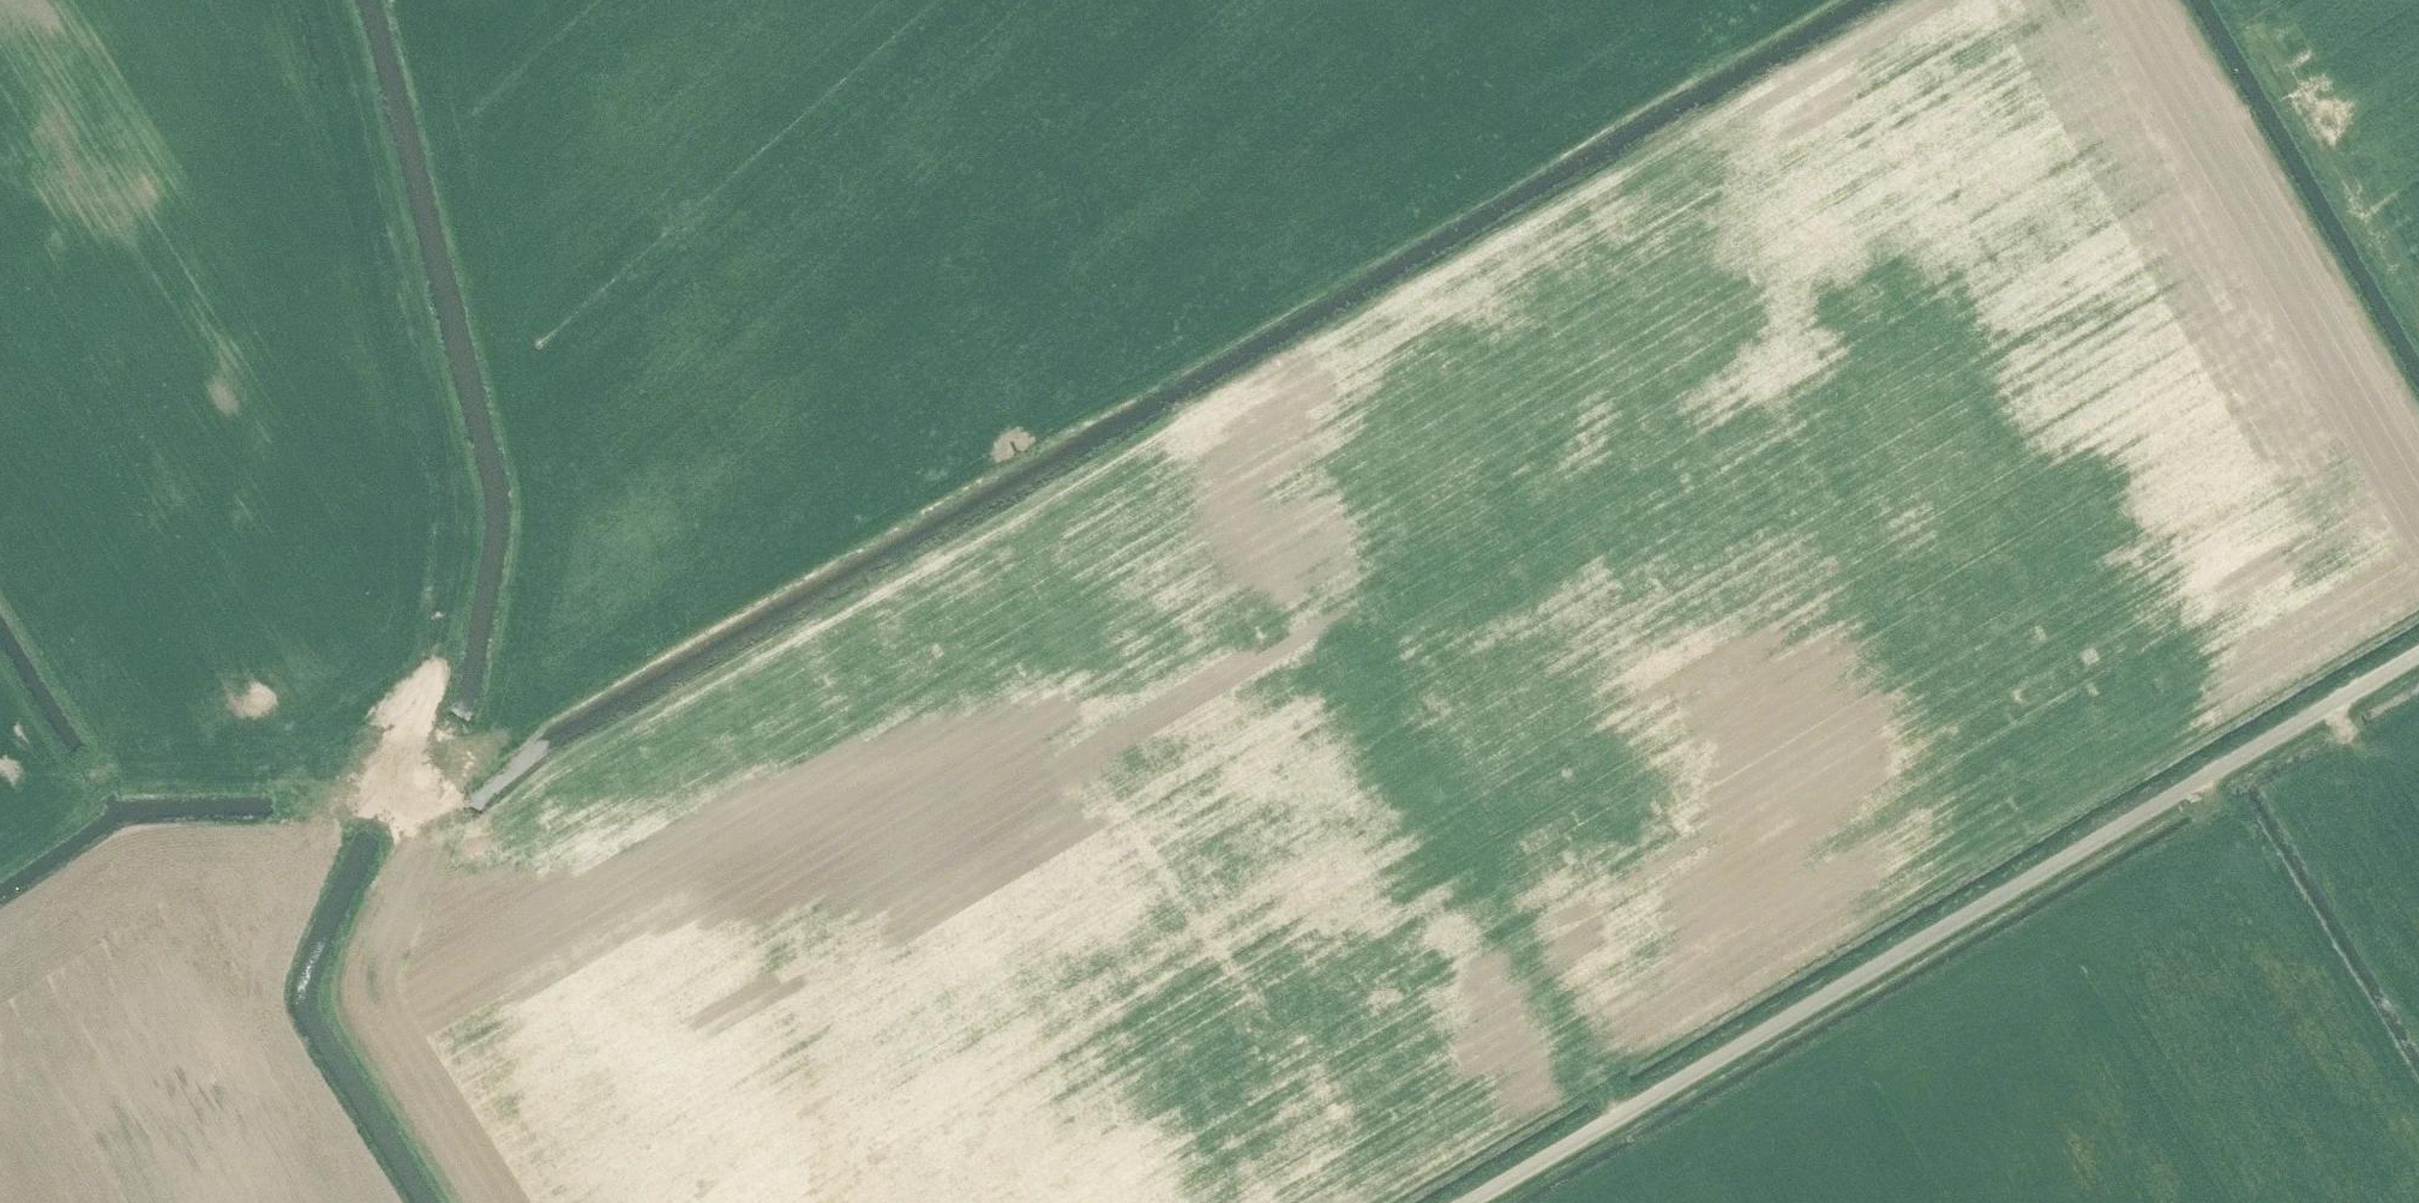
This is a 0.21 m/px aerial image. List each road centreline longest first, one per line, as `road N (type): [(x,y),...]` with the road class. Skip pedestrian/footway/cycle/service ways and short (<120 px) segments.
road 1 (unclassified): [(1469,1202),(2418,656)]
road 2 (track): [(2171,0),(2418,418)]

